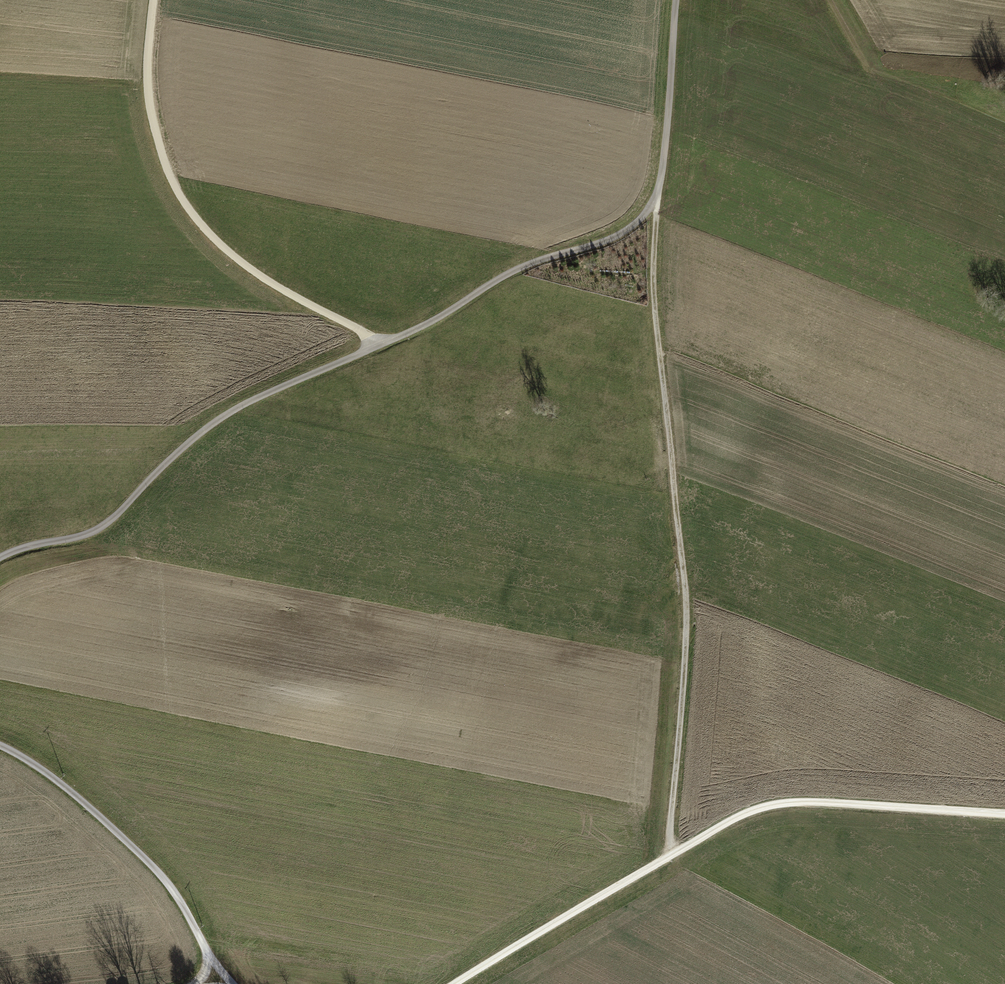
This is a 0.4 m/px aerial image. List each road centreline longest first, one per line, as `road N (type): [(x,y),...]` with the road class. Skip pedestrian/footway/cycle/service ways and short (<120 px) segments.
road 1 (unclassified): [(0,557),(101,526),(234,409),(416,329),(520,267),(605,241),(638,220),(662,168),(676,0)]
road 2 (track): [(670,856),(686,610),(655,308),(654,200)]
road 3 (track): [(1004,814),(804,802),(758,809),(454,983)]
road 4 (track): [(381,344),(256,273),(178,193),(149,103),(153,0)]
road 5 (track): [(1004,333),(960,277),(906,130),(829,0)]
road 6 (unclassified): [(232,983),(142,856),(57,780),(0,746)]

